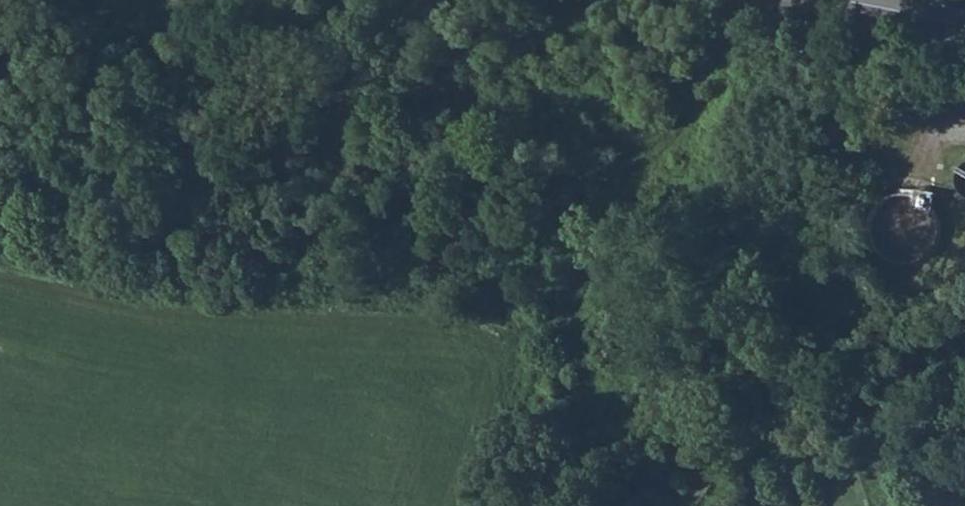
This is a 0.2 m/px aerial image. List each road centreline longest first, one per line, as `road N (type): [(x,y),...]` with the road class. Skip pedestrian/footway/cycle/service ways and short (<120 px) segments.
road 1 (secondary): [(964,25),(819,0)]

